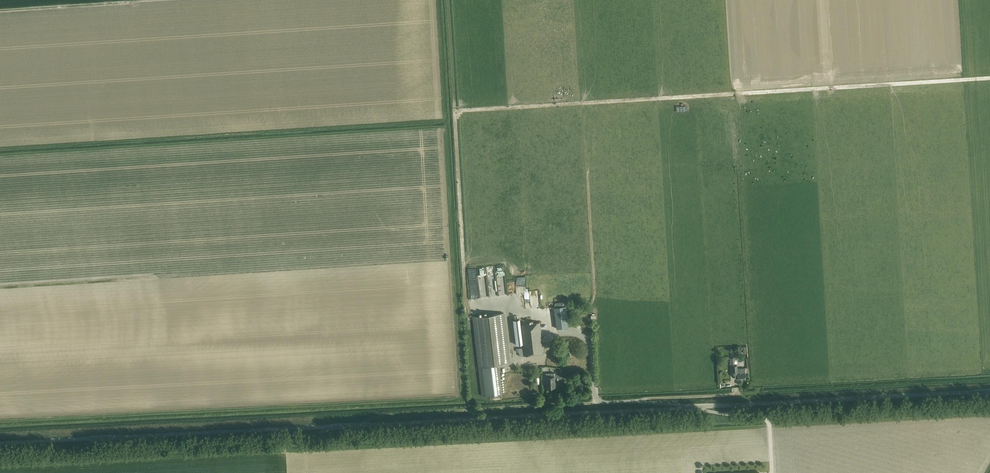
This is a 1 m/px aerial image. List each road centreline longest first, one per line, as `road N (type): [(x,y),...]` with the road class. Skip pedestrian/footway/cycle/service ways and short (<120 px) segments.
road 1 (unclassified): [(0,442),(989,391)]
road 2 (track): [(467,307),(454,111),(987,77)]

